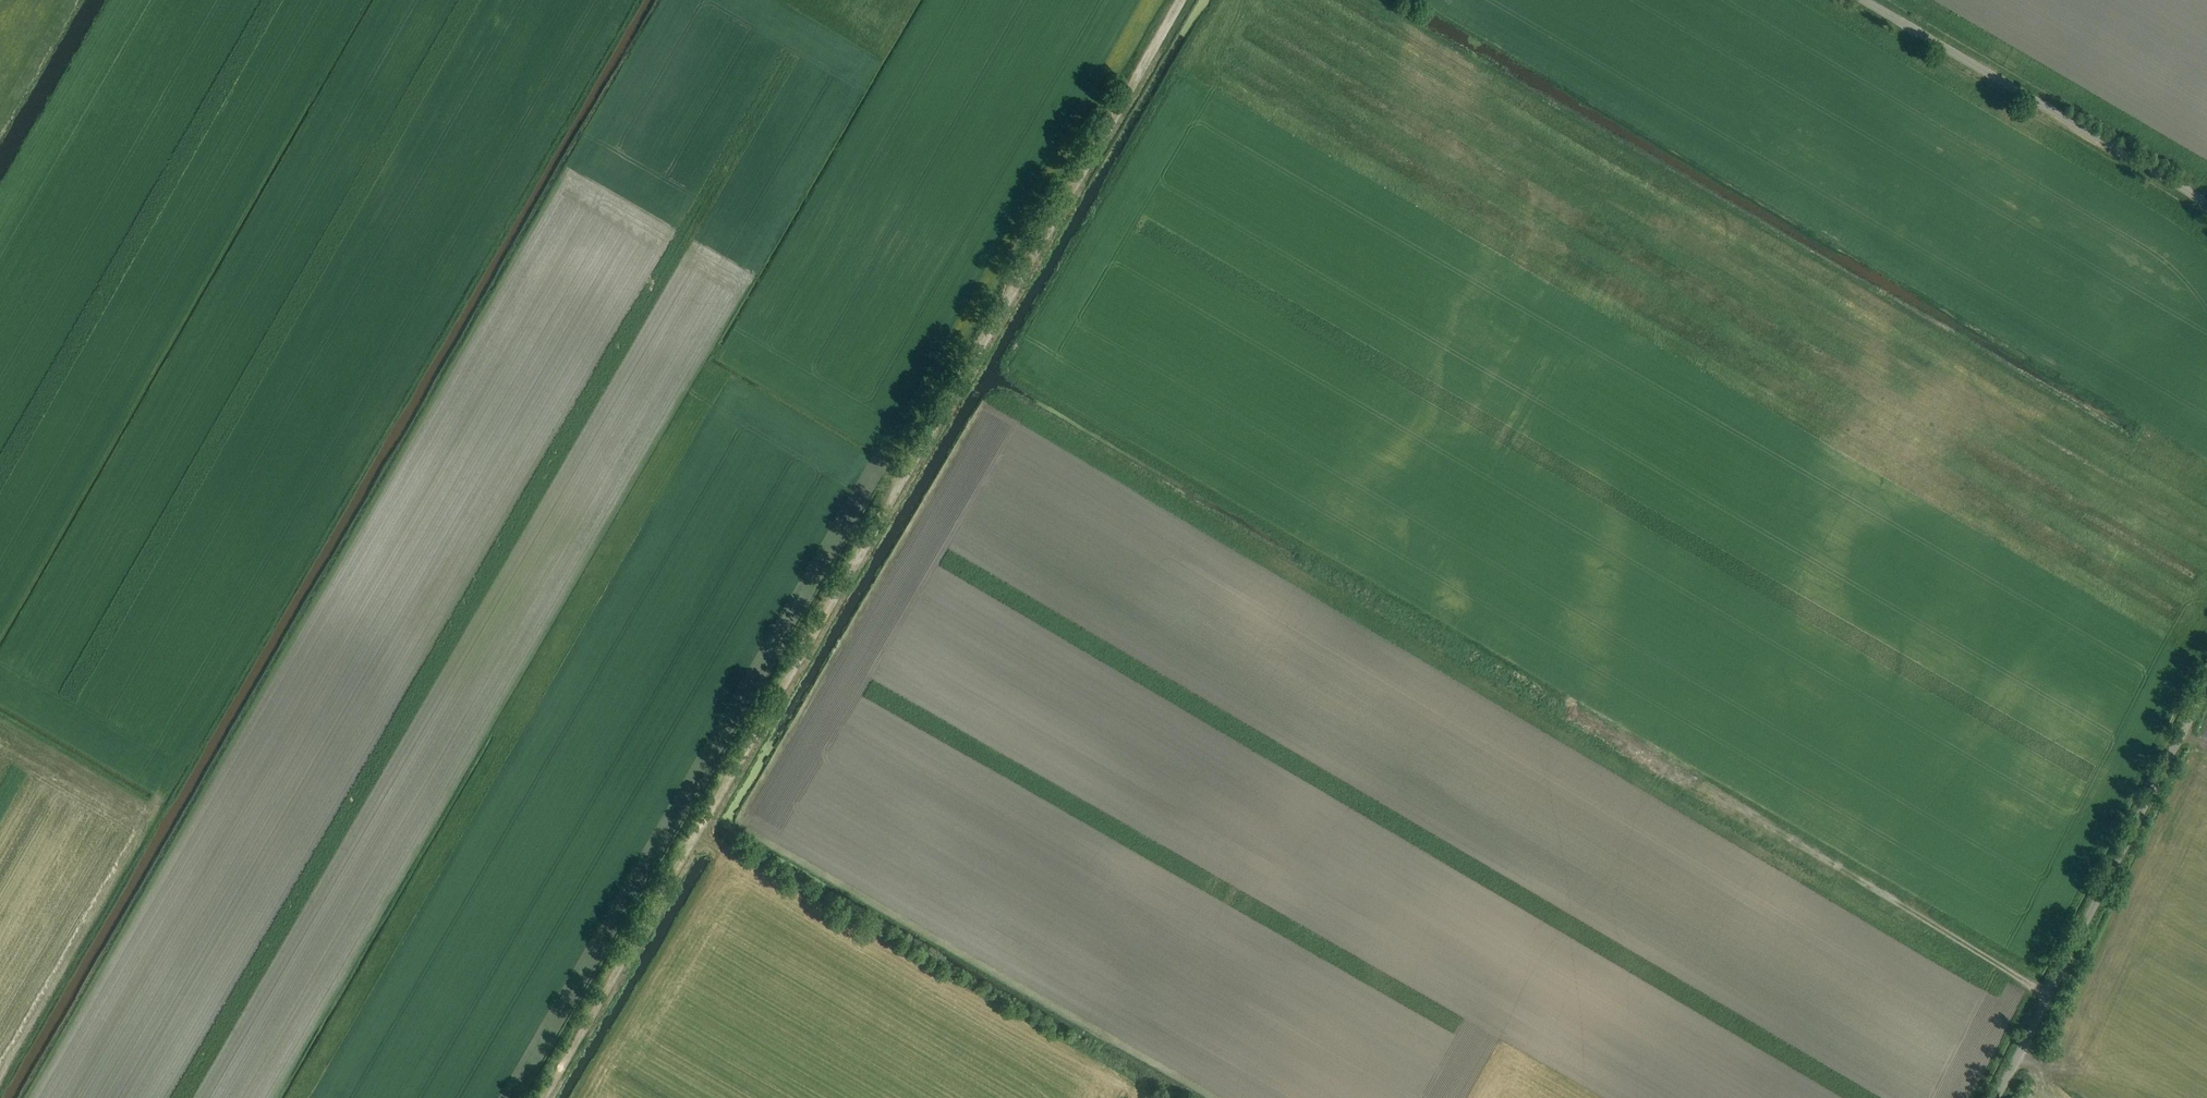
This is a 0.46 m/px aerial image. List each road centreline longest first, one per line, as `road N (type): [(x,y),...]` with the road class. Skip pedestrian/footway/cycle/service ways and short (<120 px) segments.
road 1 (track): [(1178,0),(541,1097)]
road 2 (unclassified): [(1997,1097),(2206,683)]
road 3 (unclassified): [(2206,205),(1863,0)]

